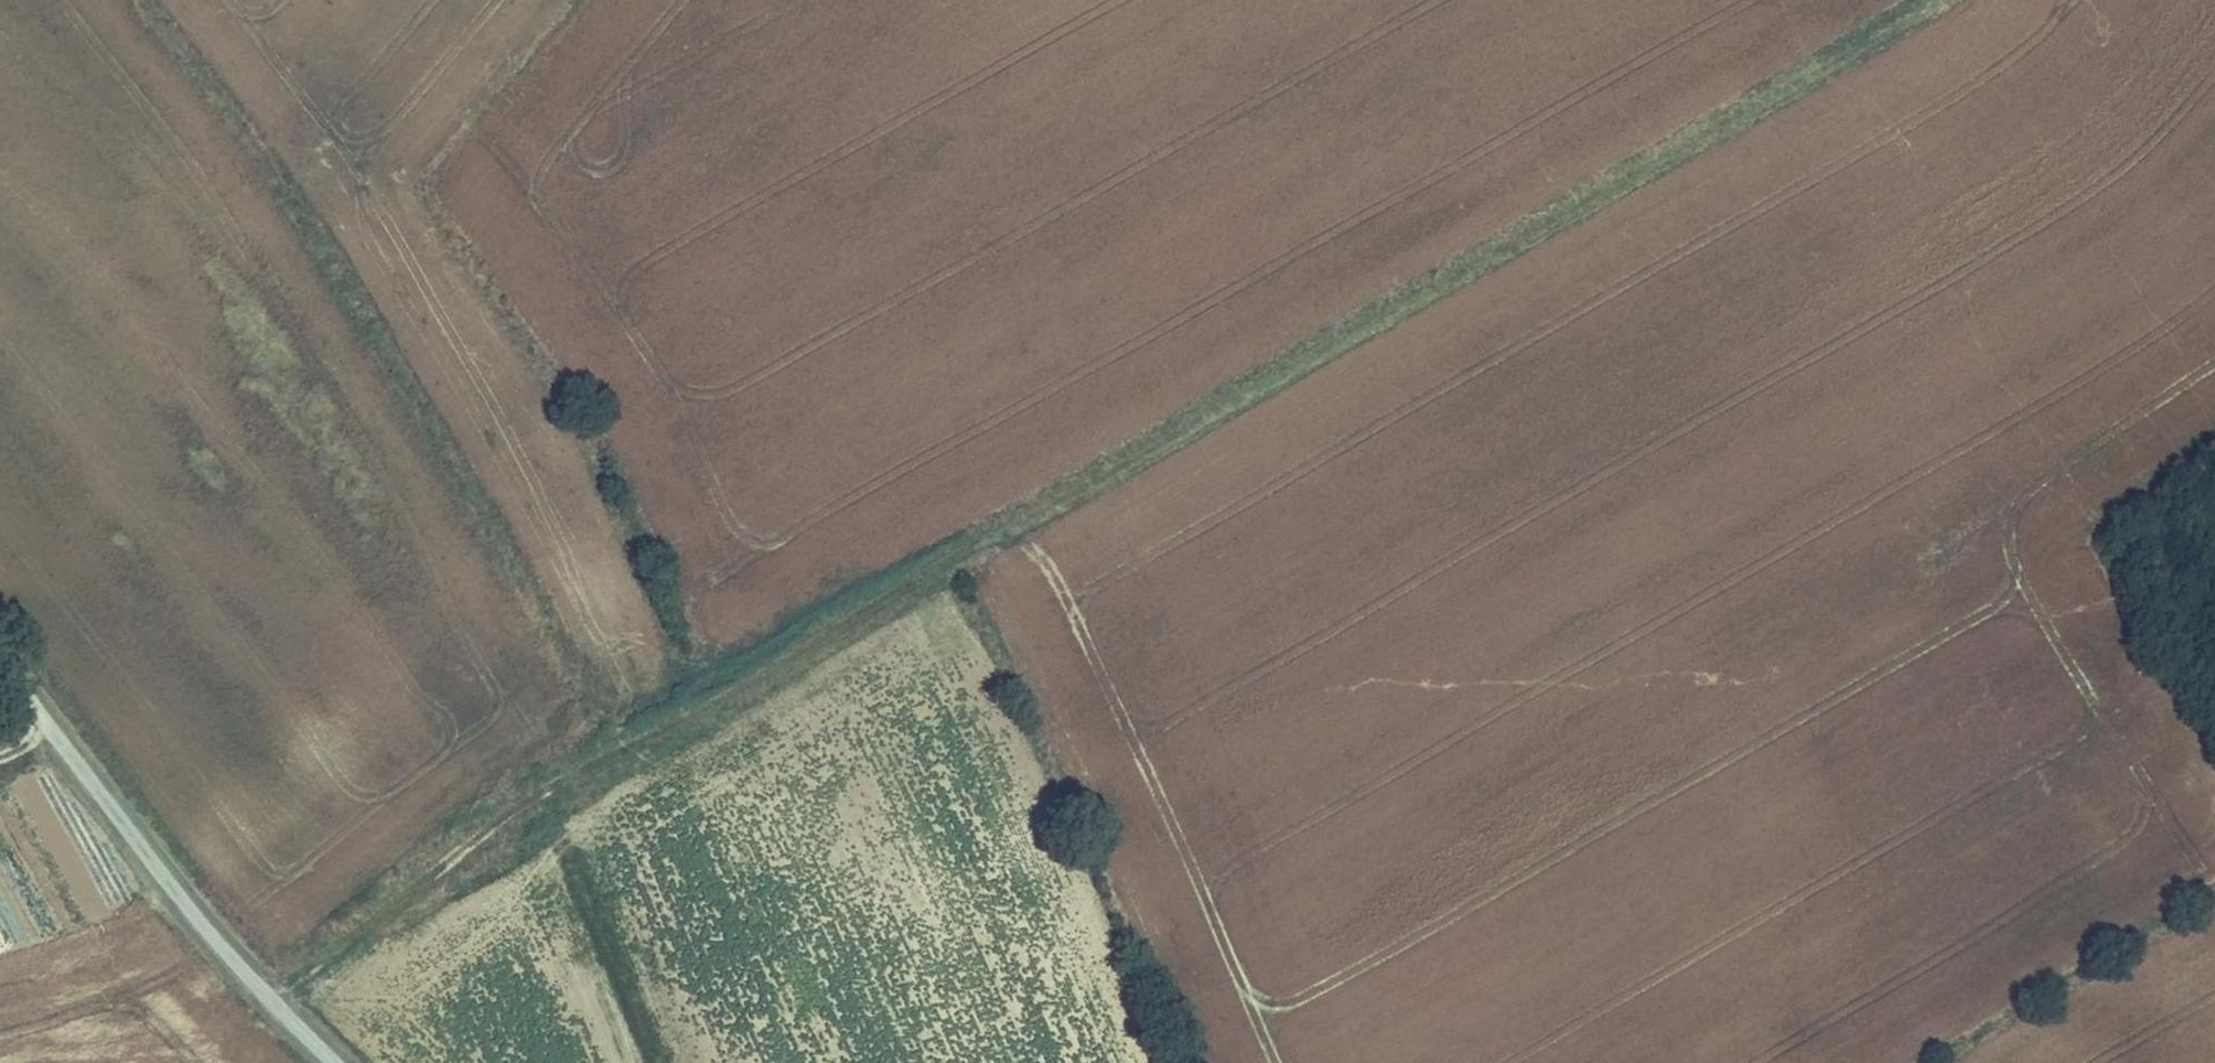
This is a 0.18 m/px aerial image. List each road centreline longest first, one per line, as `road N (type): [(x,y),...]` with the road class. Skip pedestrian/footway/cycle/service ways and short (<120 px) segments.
road 1 (unclassified): [(335,1062),(185,903),(0,664)]

